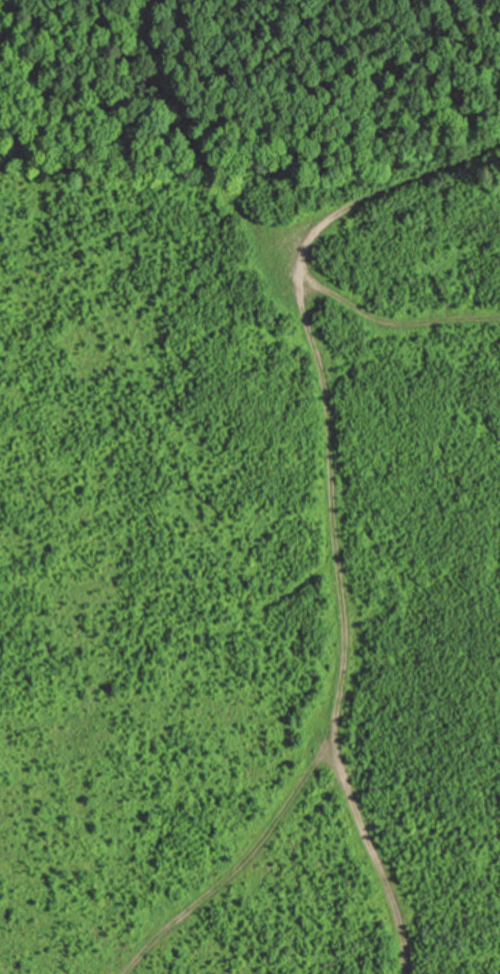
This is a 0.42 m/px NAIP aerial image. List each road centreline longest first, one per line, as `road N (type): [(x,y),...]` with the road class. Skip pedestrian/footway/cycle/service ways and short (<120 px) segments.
road 1 (track): [(499,143),(352,201),(308,240),(297,280),(346,653),(336,741),(266,844),(127,973)]
road 2 (track): [(308,240),(260,233),(215,196),(155,54),(150,0)]
road 3 (track): [(336,741),(406,973)]

